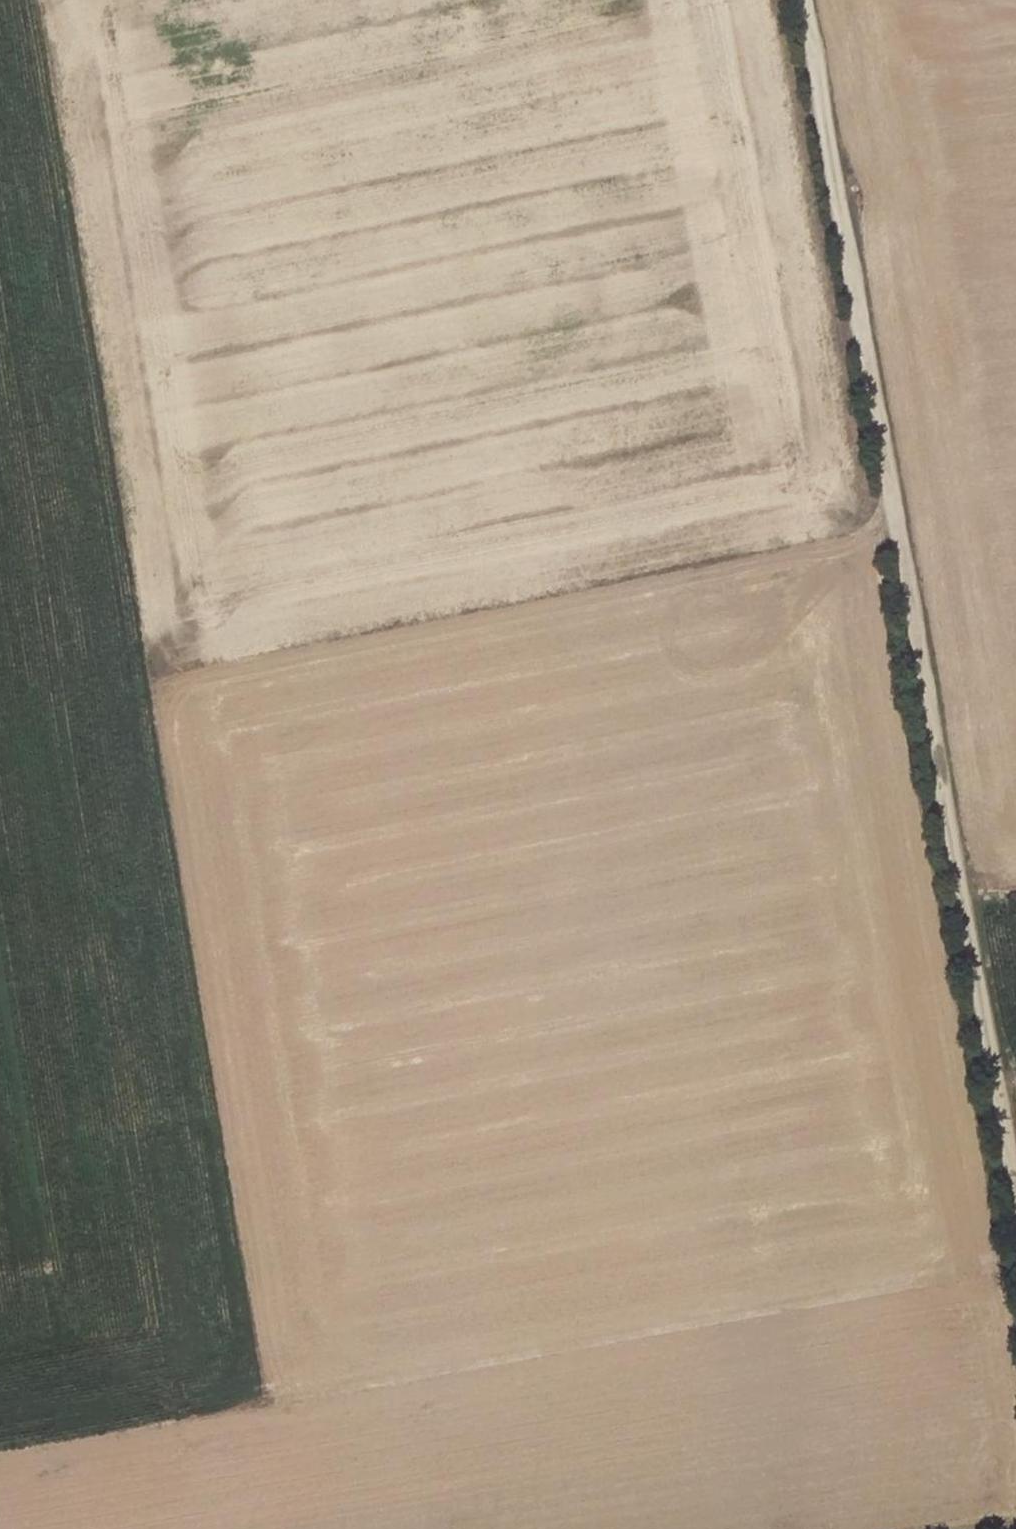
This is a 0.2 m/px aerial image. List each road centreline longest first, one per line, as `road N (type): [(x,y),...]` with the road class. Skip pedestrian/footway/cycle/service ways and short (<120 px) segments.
road 1 (track): [(1015,1252),(800,0)]

